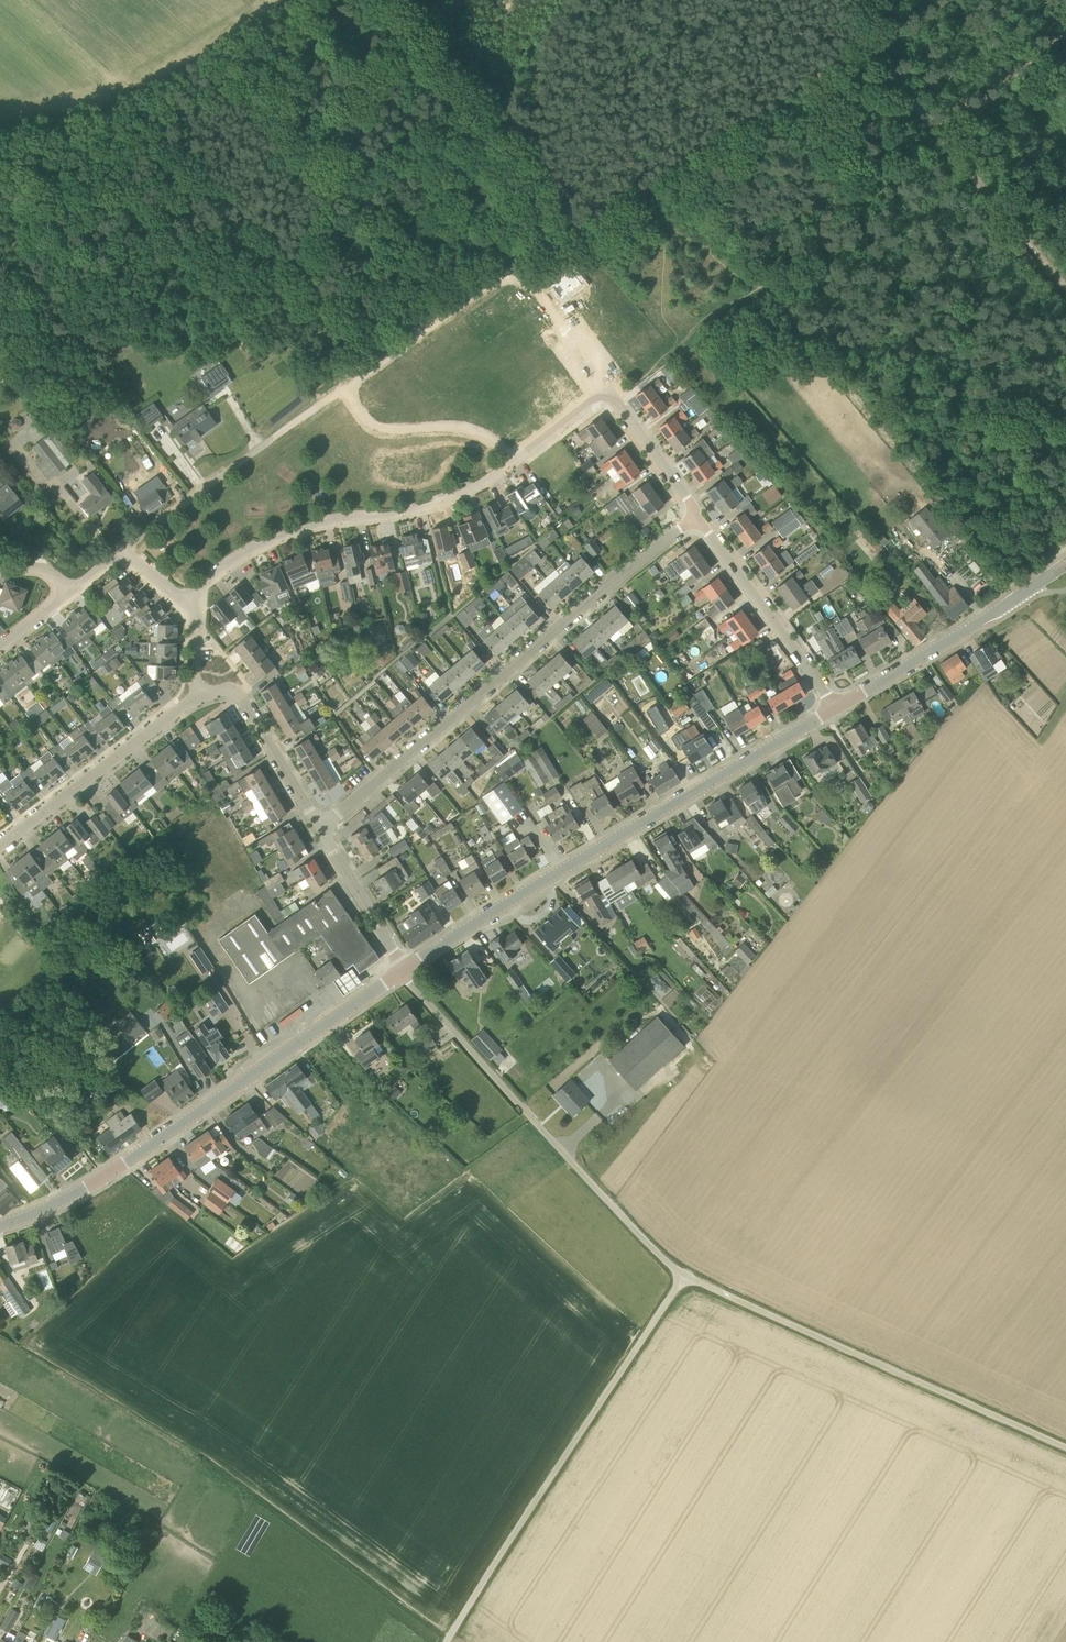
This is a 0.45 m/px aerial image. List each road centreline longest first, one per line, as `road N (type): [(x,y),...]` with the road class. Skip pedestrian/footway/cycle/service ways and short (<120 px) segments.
road 1 (track): [(215,489),(440,318),(866,35)]
road 2 (track): [(620,403),(1065,32)]
road 3 (tertiary): [(403,967),(837,703)]
road 4 (residential): [(324,821),(701,504)]
road 5 (tertiary): [(0,1224),(105,1173),(403,967)]
road 6 (residential): [(609,389),(490,479),(444,499),(326,515),(282,530),(199,598)]
road 7 (unclassified): [(686,1275),(447,1641)]
road 8 (unclassified): [(686,1275),(552,1142),(403,967)]
road 9 (unclassified): [(1065,1446),(686,1275)]
road 10 (track): [(1065,291),(866,35)]
road 11 (track): [(420,0),(519,99),(556,155),(534,260)]
road 12 (residential): [(0,848),(206,677)]
road 13 (tertiary): [(1065,564),(837,703)]
road 14 (track): [(155,91),(104,165),(0,275)]
road 15 (residential): [(837,703),(701,504)]
road 16 (track): [(346,387),(382,430),(475,432),(515,460)]
road 17 (residential): [(324,821),(246,692),(206,677)]
road 18 (residential): [(403,967),(324,821)]
road 19 (track): [(286,0),(223,52),(155,91)]
road 20 (track): [(155,91),(0,126)]
road 21 (residential): [(519,269),(609,389)]
road 22 (residential): [(701,504),(609,389)]

